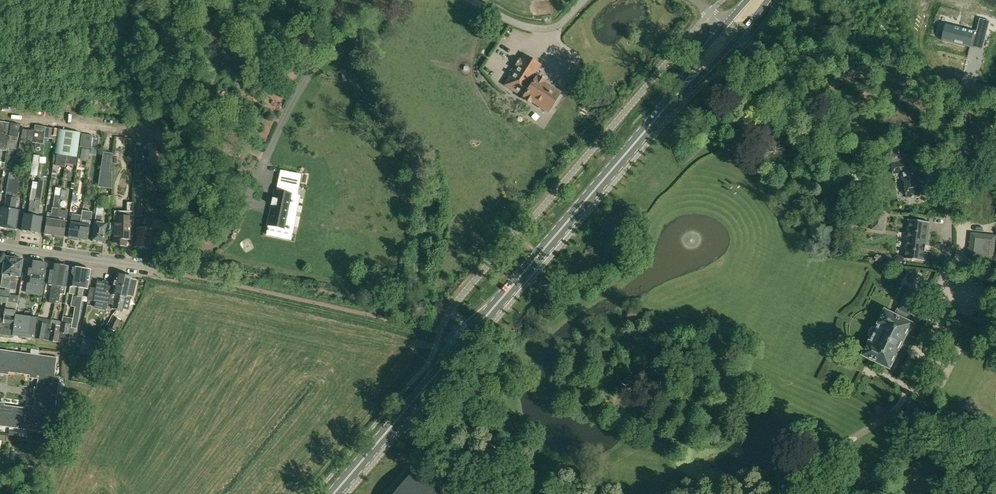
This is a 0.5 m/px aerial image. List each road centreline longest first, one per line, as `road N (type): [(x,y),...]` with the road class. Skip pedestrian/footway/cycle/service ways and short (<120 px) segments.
road 1 (primary): [(333,493),(732,30)]
road 2 (unclassified): [(732,30),(896,92),(995,102)]
road 3 (residential): [(182,274),(0,249)]
road 4 (track): [(159,118),(124,0)]

